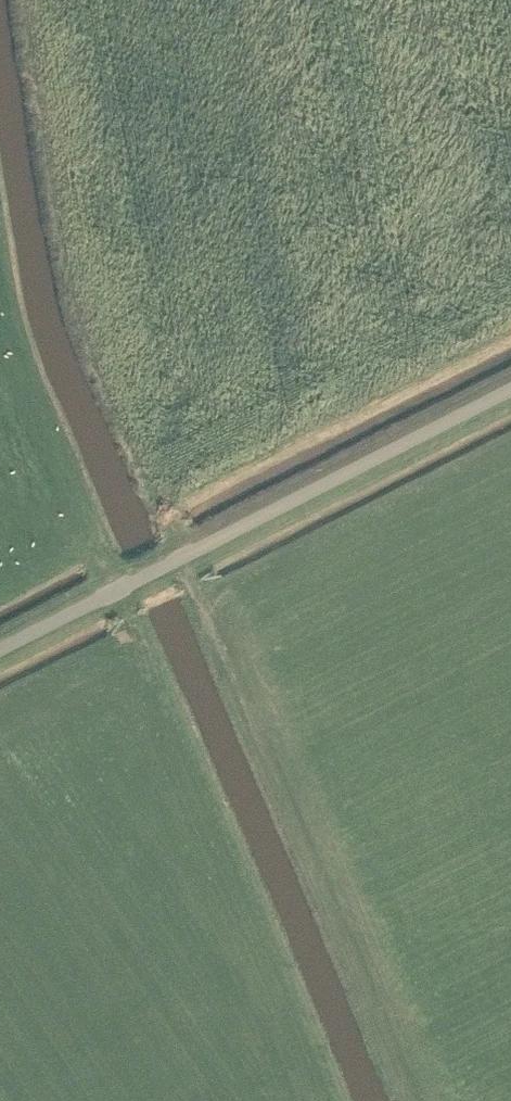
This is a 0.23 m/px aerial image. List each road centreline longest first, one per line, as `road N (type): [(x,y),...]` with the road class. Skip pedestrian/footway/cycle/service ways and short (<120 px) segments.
road 1 (unclassified): [(0,642),(383,461),(510,389)]

